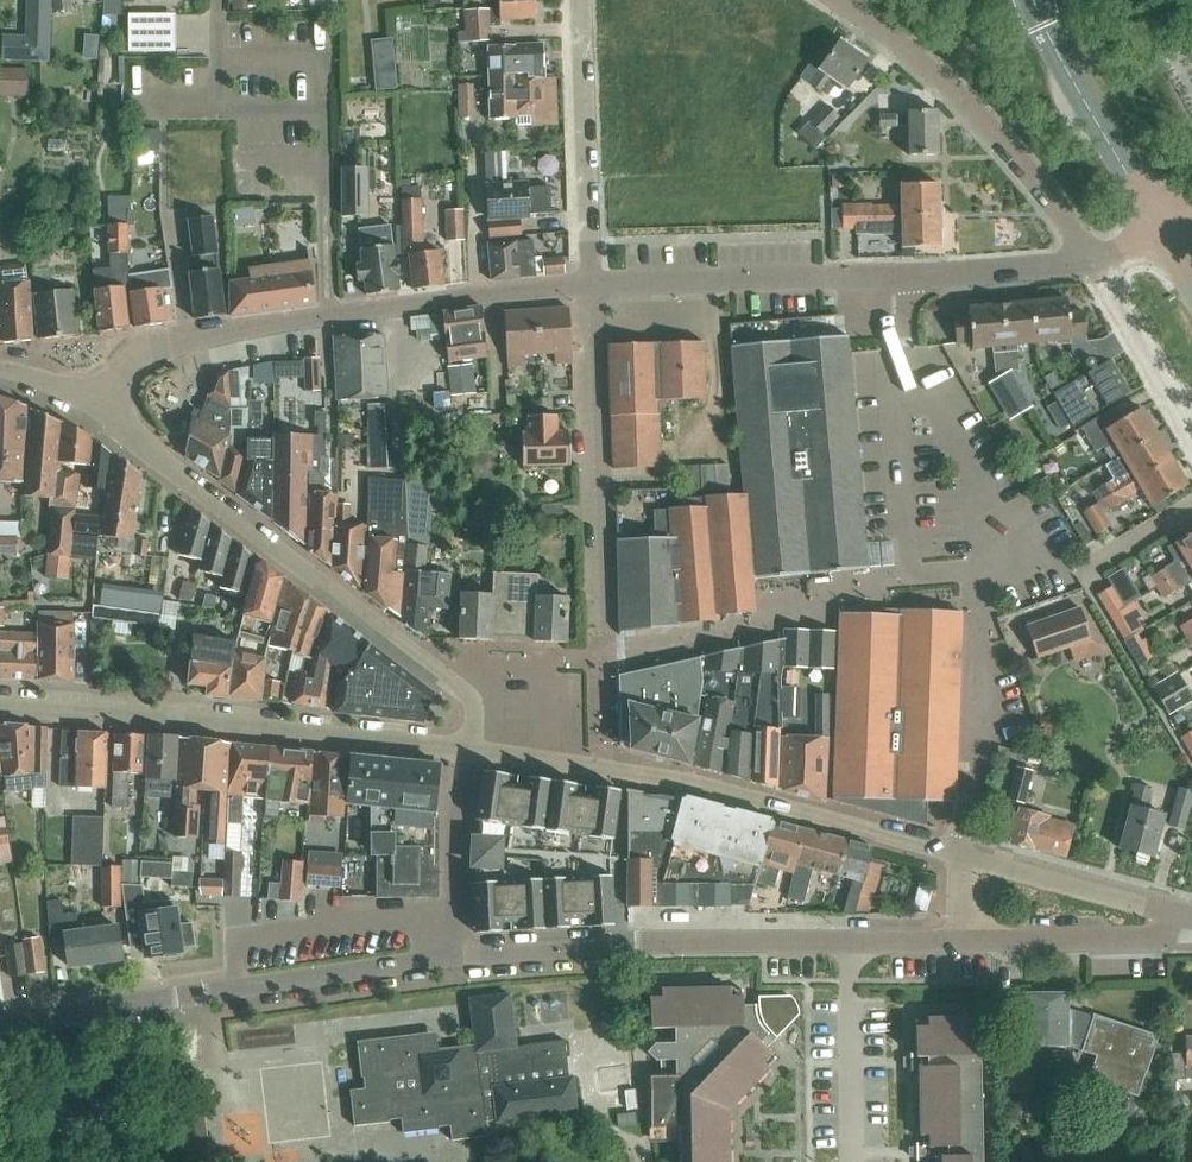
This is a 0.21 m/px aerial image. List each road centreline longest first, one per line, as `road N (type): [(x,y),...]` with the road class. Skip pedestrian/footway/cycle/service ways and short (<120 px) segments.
road 1 (tertiary): [(96,409),(464,692),(473,712),(467,749)]
road 2 (residential): [(460,954),(642,941),(965,939)]
road 3 (tertiary): [(960,853),(687,780),(467,749)]
road 4 (residential): [(589,283),(932,274),(1090,258)]
road 5 (tertiary): [(467,749),(0,705)]
road 6 (residential): [(0,1020),(460,954)]
road 7 (unclassified): [(96,409),(132,359),(167,341),(479,295)]
road 8 (residential): [(1090,258),(982,119),(841,0)]
road 9 (residential): [(589,283),(599,634)]
road 10 (residential): [(589,283),(580,0)]
road 11 (tertiary): [(1158,229),(1033,0)]
road 12 (residential): [(965,939),(1160,936),(1168,907)]
road 13 (tertiary): [(1168,907),(960,853)]
road 14 (residential): [(1090,258),(1191,428)]
road 15 (residential): [(467,749),(455,899)]
road 16 (residential): [(479,295),(472,157)]

